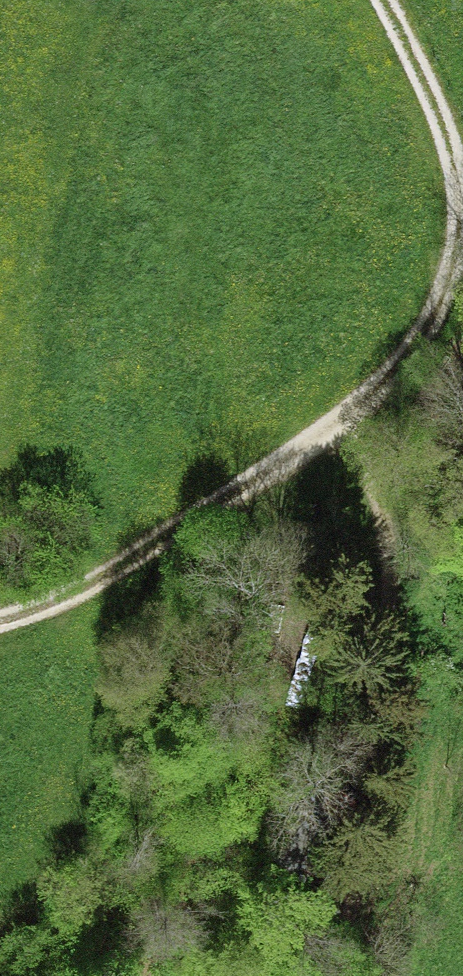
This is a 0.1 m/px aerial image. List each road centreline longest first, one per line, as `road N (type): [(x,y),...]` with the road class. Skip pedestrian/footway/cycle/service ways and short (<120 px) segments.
road 1 (track): [(342,975),(384,746),(392,562),(356,414)]
road 2 (track): [(356,414),(128,564),(59,600),(0,617)]
road 3 (track): [(391,0),(449,119),(462,183)]
road 4 (track): [(462,271),(411,364),(356,414)]

